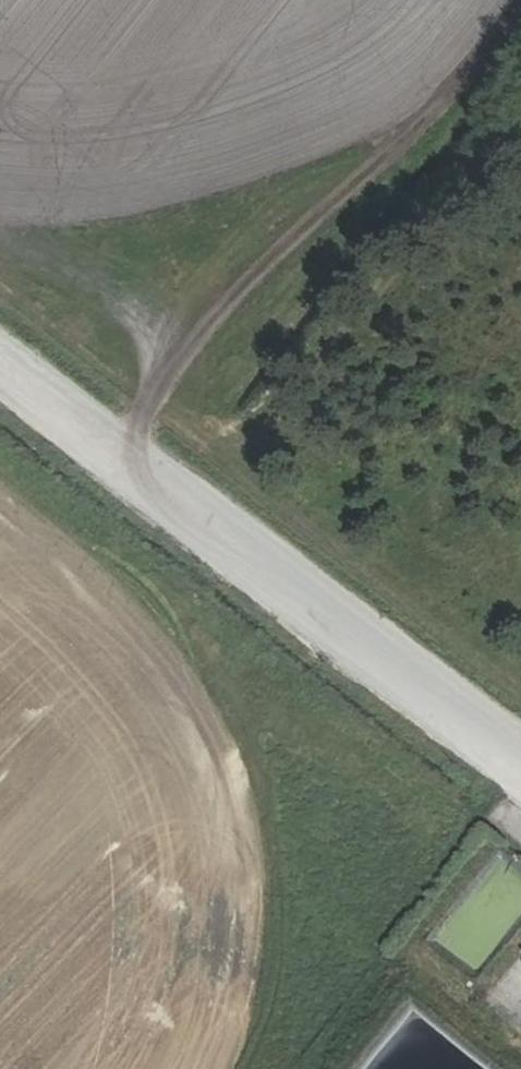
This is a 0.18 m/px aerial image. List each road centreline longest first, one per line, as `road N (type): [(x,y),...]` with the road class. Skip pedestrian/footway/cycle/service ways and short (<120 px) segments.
road 1 (track): [(520,775),(0,367)]

